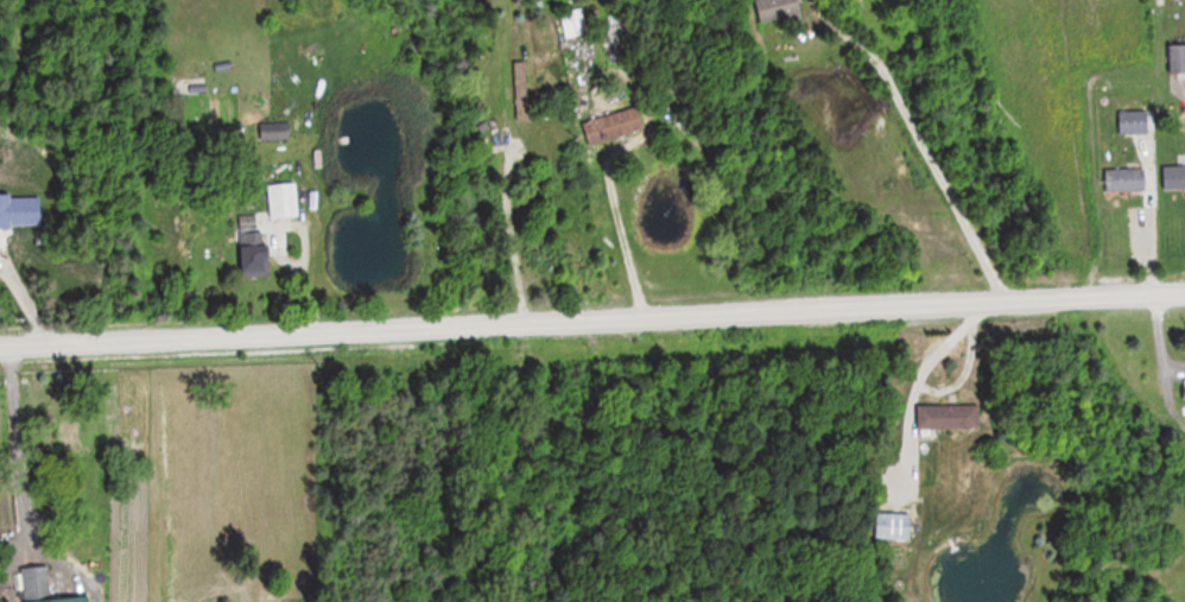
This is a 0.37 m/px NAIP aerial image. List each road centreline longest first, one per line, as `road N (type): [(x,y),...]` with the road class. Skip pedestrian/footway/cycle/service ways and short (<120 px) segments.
road 1 (residential): [(0,345),(1184,290)]

